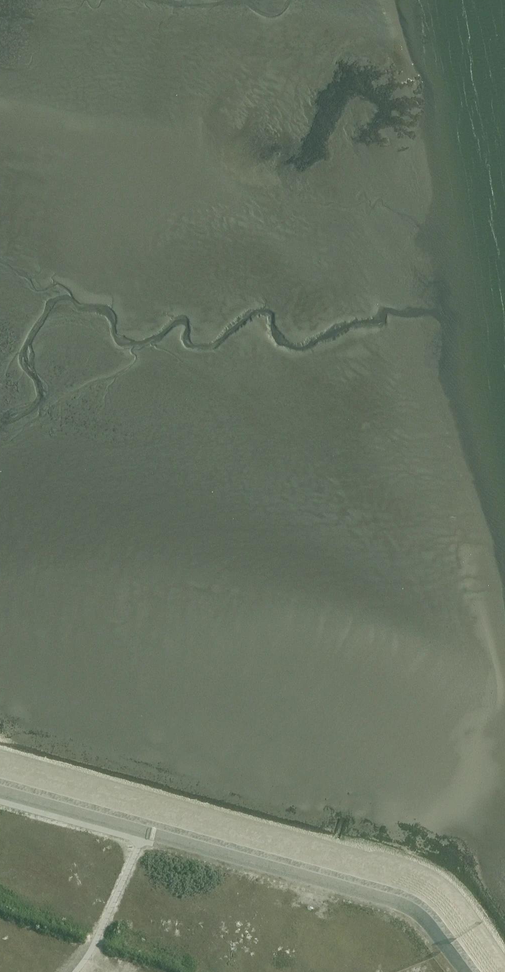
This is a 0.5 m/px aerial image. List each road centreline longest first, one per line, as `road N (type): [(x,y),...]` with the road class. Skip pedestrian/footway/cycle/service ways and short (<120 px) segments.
road 1 (track): [(476,971),(434,913),(413,898),(0,786)]
road 2 (track): [(453,971),(396,911),(153,846),(66,971)]

